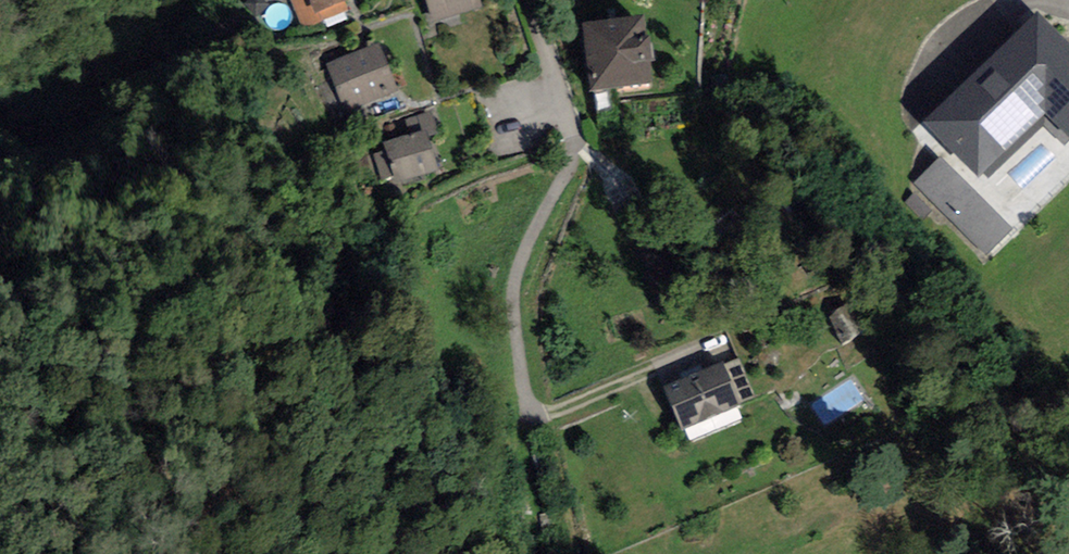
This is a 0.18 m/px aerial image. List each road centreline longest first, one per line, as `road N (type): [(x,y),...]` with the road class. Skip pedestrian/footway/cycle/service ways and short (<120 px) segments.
road 1 (track): [(534,416),(558,553)]

